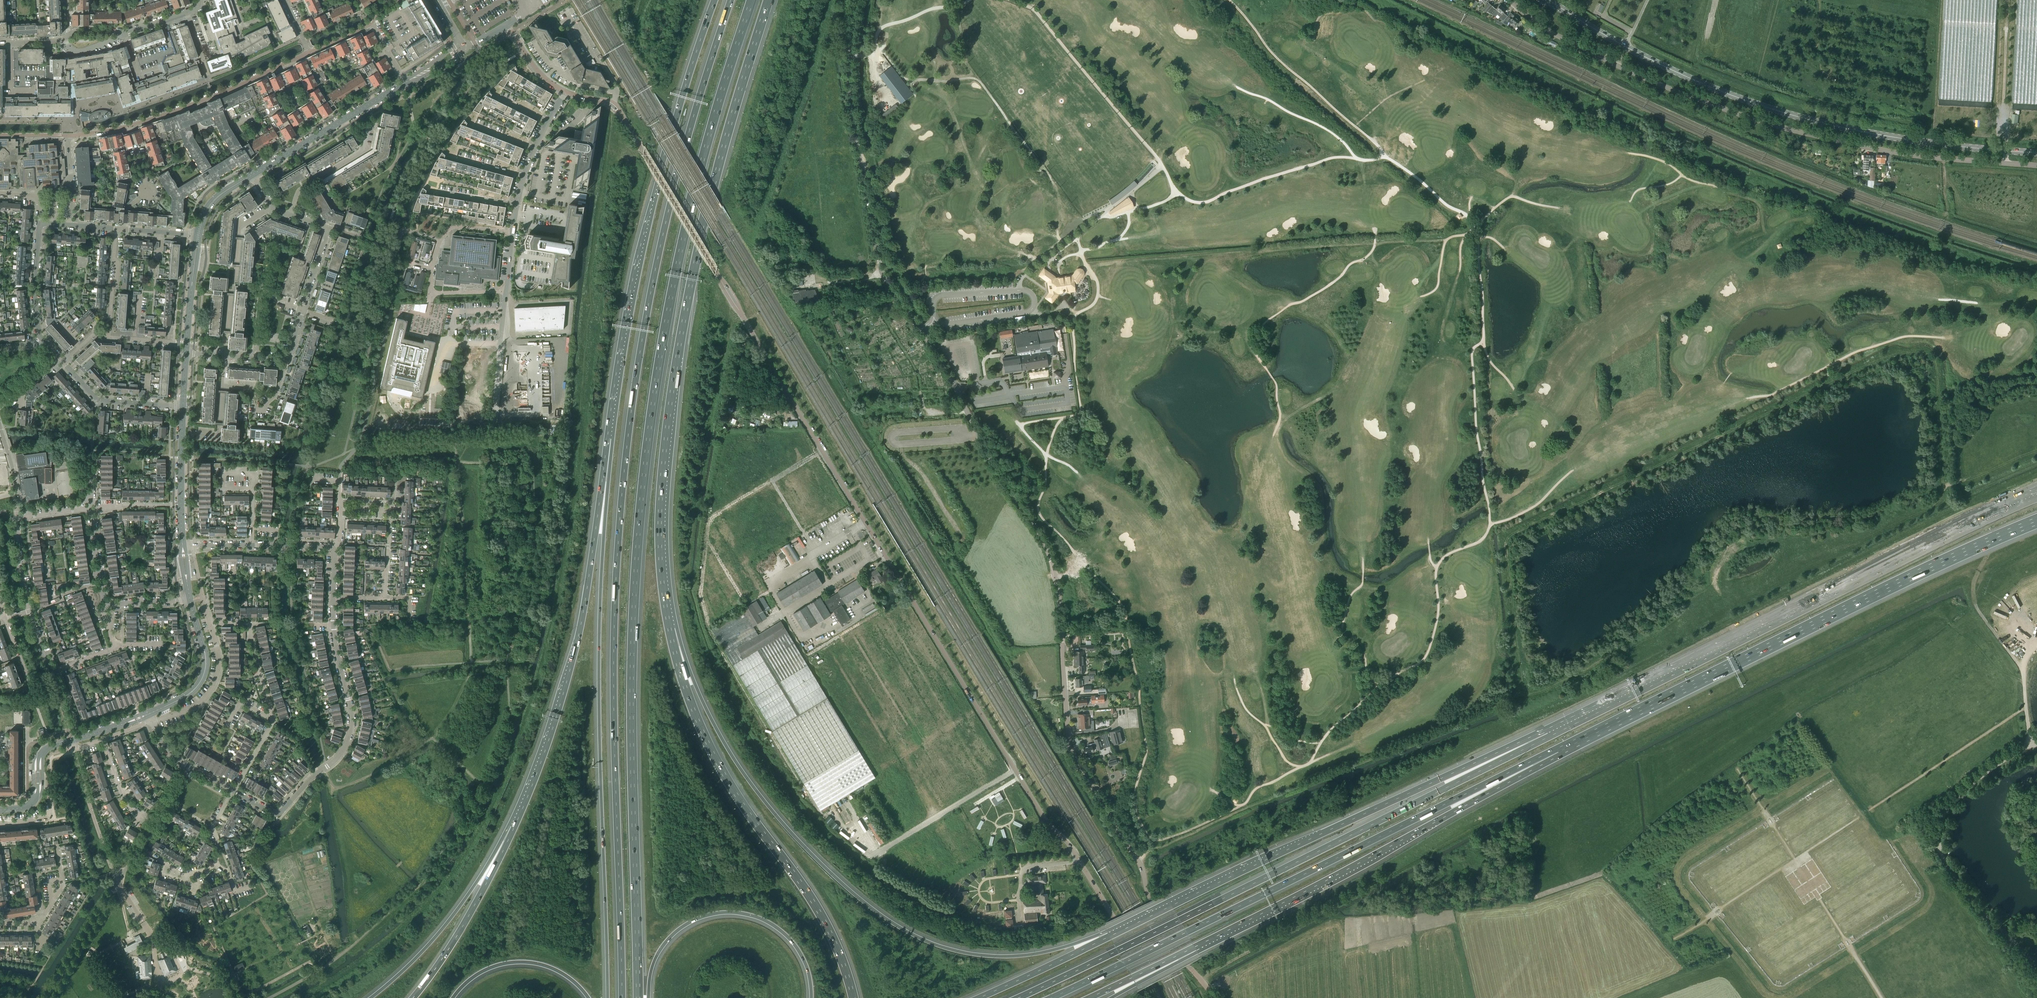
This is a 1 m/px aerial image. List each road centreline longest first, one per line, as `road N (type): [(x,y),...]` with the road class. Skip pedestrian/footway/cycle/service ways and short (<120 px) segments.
road 1 (unclassified): [(1213,997),(1072,754),(1058,587),(1040,534),(883,273),(850,96),(856,0)]
road 2 (motorway): [(731,0),(672,187),(624,453),(612,654),(621,997)]
road 3 (motorway): [(639,997),(632,656),(646,457),(691,206),(752,0)]
road 4 (unclassified): [(1158,997),(714,270)]
road 5 (track): [(740,311),(678,586),(691,598),(747,741),(789,795),(871,873),(954,913)]
road 6 (motorway): [(670,625),(660,520),(677,362),(715,180),(769,0)]
road 7 (motorway): [(1109,935),(984,956),(924,941),(875,912),(756,790),(708,711),(670,625)]
road 8 (motorway): [(1548,733),(1018,997)]
road 9 (motorway): [(1050,997),(1558,752)]
road 10 (unclassified): [(2036,166),(1914,156),(1761,121),(1569,42),(1509,0)]
road 11 (motorway): [(2036,494),(1548,733)]
road 12 (motorway): [(1558,752),(2036,523)]
road 13 (secondary): [(2036,153),(1908,140),(1773,109),(1656,63),(1548,0)]
road 14 (motorway): [(715,0),(648,224),(605,493)]
road 15 (motorway): [(605,493),(599,709),(609,997)]
road 16 (motorway): [(1548,733),(1109,935)]
road 17 (track): [(1137,859),(1529,700)]
road 18 (motorway): [(854,997),(809,894),(714,755),(670,625)]
road 19 (motorway): [(1197,946),(1558,752)]
road 20 (unclassified): [(2036,965),(1950,870),(1940,827),(1947,808),(2029,742),(2022,670)]
road 21 (motorway): [(605,493),(566,683),(514,829)]
road 22 (residential): [(333,597),(351,720),(344,749),(277,814),(233,791)]
road 23 (motorway): [(648,997),(666,943),(697,919),(724,913),(769,922),(789,938),(808,970),(811,997)]
road 24 (motorway): [(514,829),(446,925),(371,997)]
road 25 (motorway): [(514,829),(455,940),(412,997)]
road 26 (tertiary): [(406,82),(251,175)]
road 27 (residential): [(287,359),(328,233),(290,215)]
road 28 (residential): [(50,674),(23,586),(16,518)]
road 29 (motorway): [(453,997),(475,975),(518,962),(557,970),(588,997)]
road 30 (tertiary): [(190,599),(204,675),(192,692),(149,714)]
road 31 (motorway): [(1109,935),(977,997)]
road 32 (residential): [(502,349),(517,205)]
road 33 (residential): [(117,883),(73,748)]
road 34 (unclassified): [(642,150),(714,270)]
road 35 (residential): [(406,82),(372,21),(310,52)]
road 36 (track): [(2008,0),(2007,139)]
road 37 (tertiary): [(183,407),(182,545)]
road 38 (track): [(1355,159),(1333,134),(1239,89)]
road 39 (residential): [(151,721),(189,709),(214,684),(219,658),(210,624)]
road 40 (track): [(780,615),(805,656),(882,612)]
road 41 (residential): [(183,407),(101,401),(64,363)]
road 42 (residential): [(270,714),(249,624),(210,624)]
road 43 (residential): [(290,215),(298,191),(363,152),(374,127)]
road 44 (residential): [(64,363),(95,337),(174,343)]

